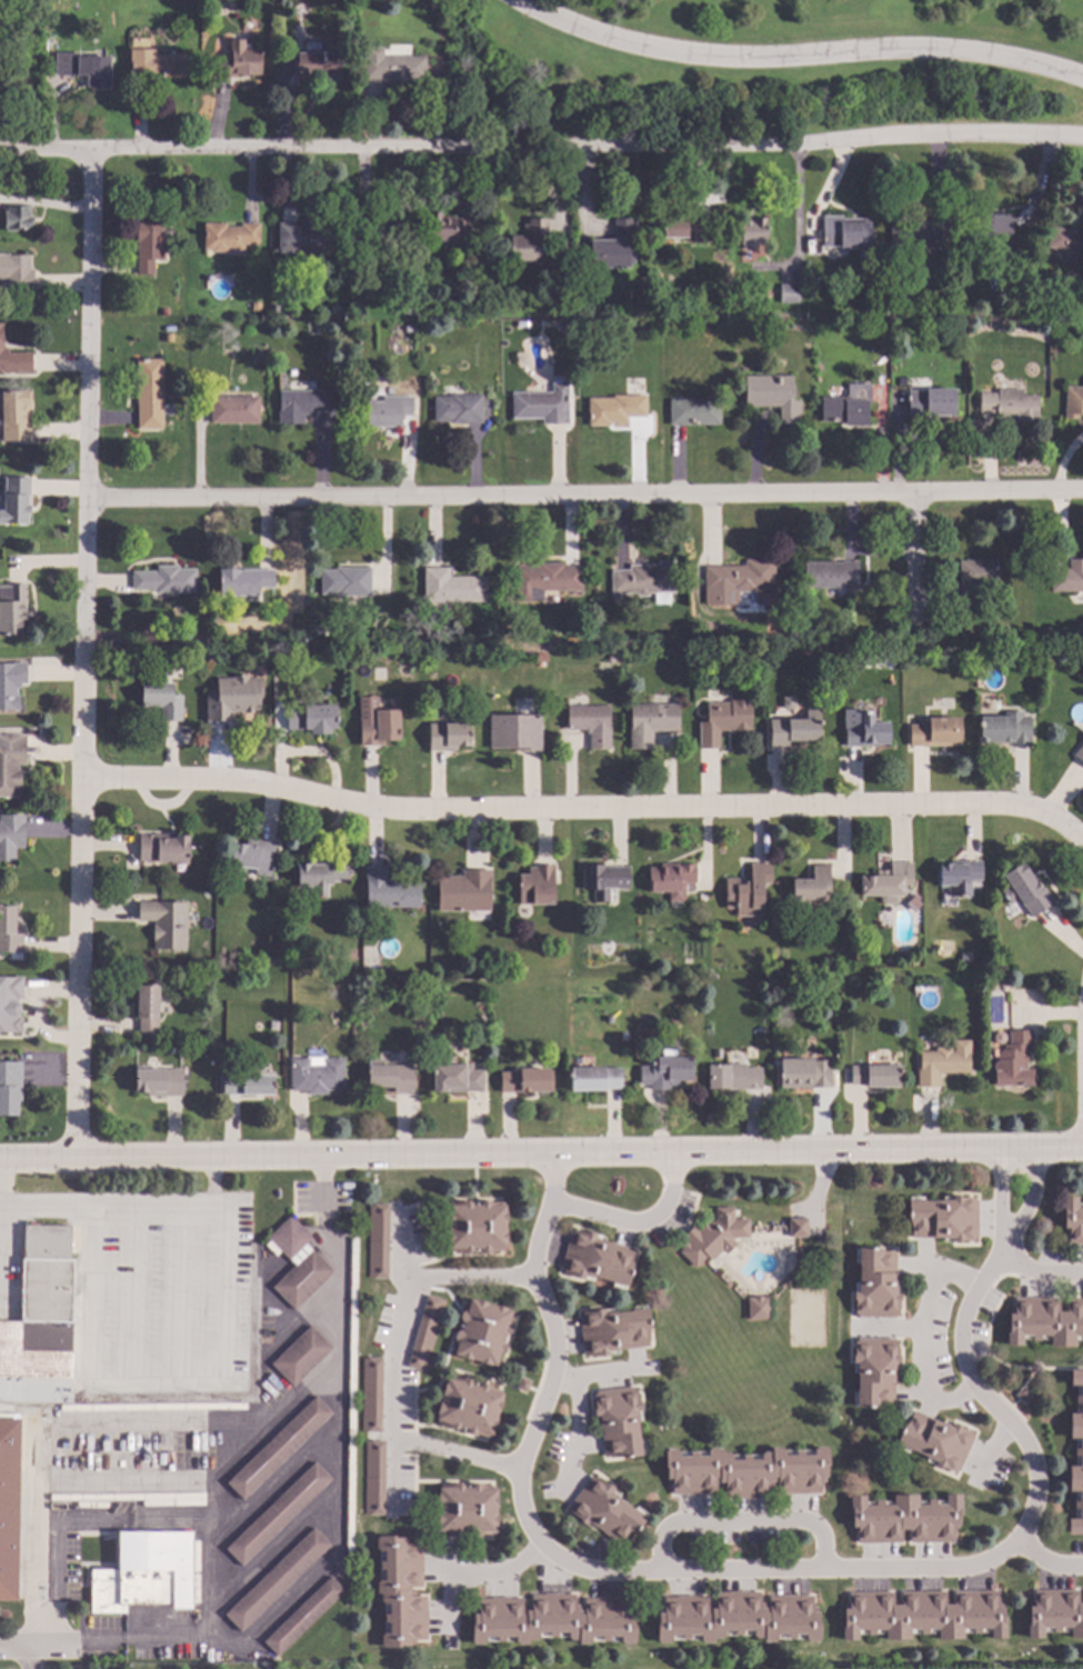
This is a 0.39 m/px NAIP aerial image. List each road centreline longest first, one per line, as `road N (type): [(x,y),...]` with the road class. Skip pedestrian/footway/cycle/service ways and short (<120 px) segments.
road 1 (residential): [(1082,140),(0,152)]
road 2 (residential): [(1082,1147),(0,1159)]
road 3 (residential): [(82,782),(215,782),(384,811),(1033,811),(1082,843)]
road 4 (residential): [(90,152),(77,1159)]
road 5 (residential): [(1082,492),(86,498)]
road 6 (residential): [(1082,1565),(1049,1565),(1025,1543),(965,1570),(564,1562),(529,1530),(517,1467),(551,1389),(553,1339),(530,1275),(549,1153)]
road 7 (residential): [(1082,83),(970,53),(739,61),(663,54),(594,37),(513,0)]
road 8 (residential): [(999,1148),(999,1253),(964,1310),(960,1340),(962,1366),(1023,1441),(1032,1466),(1025,1543)]
road 9 (residential): [(912,493),(912,636)]

